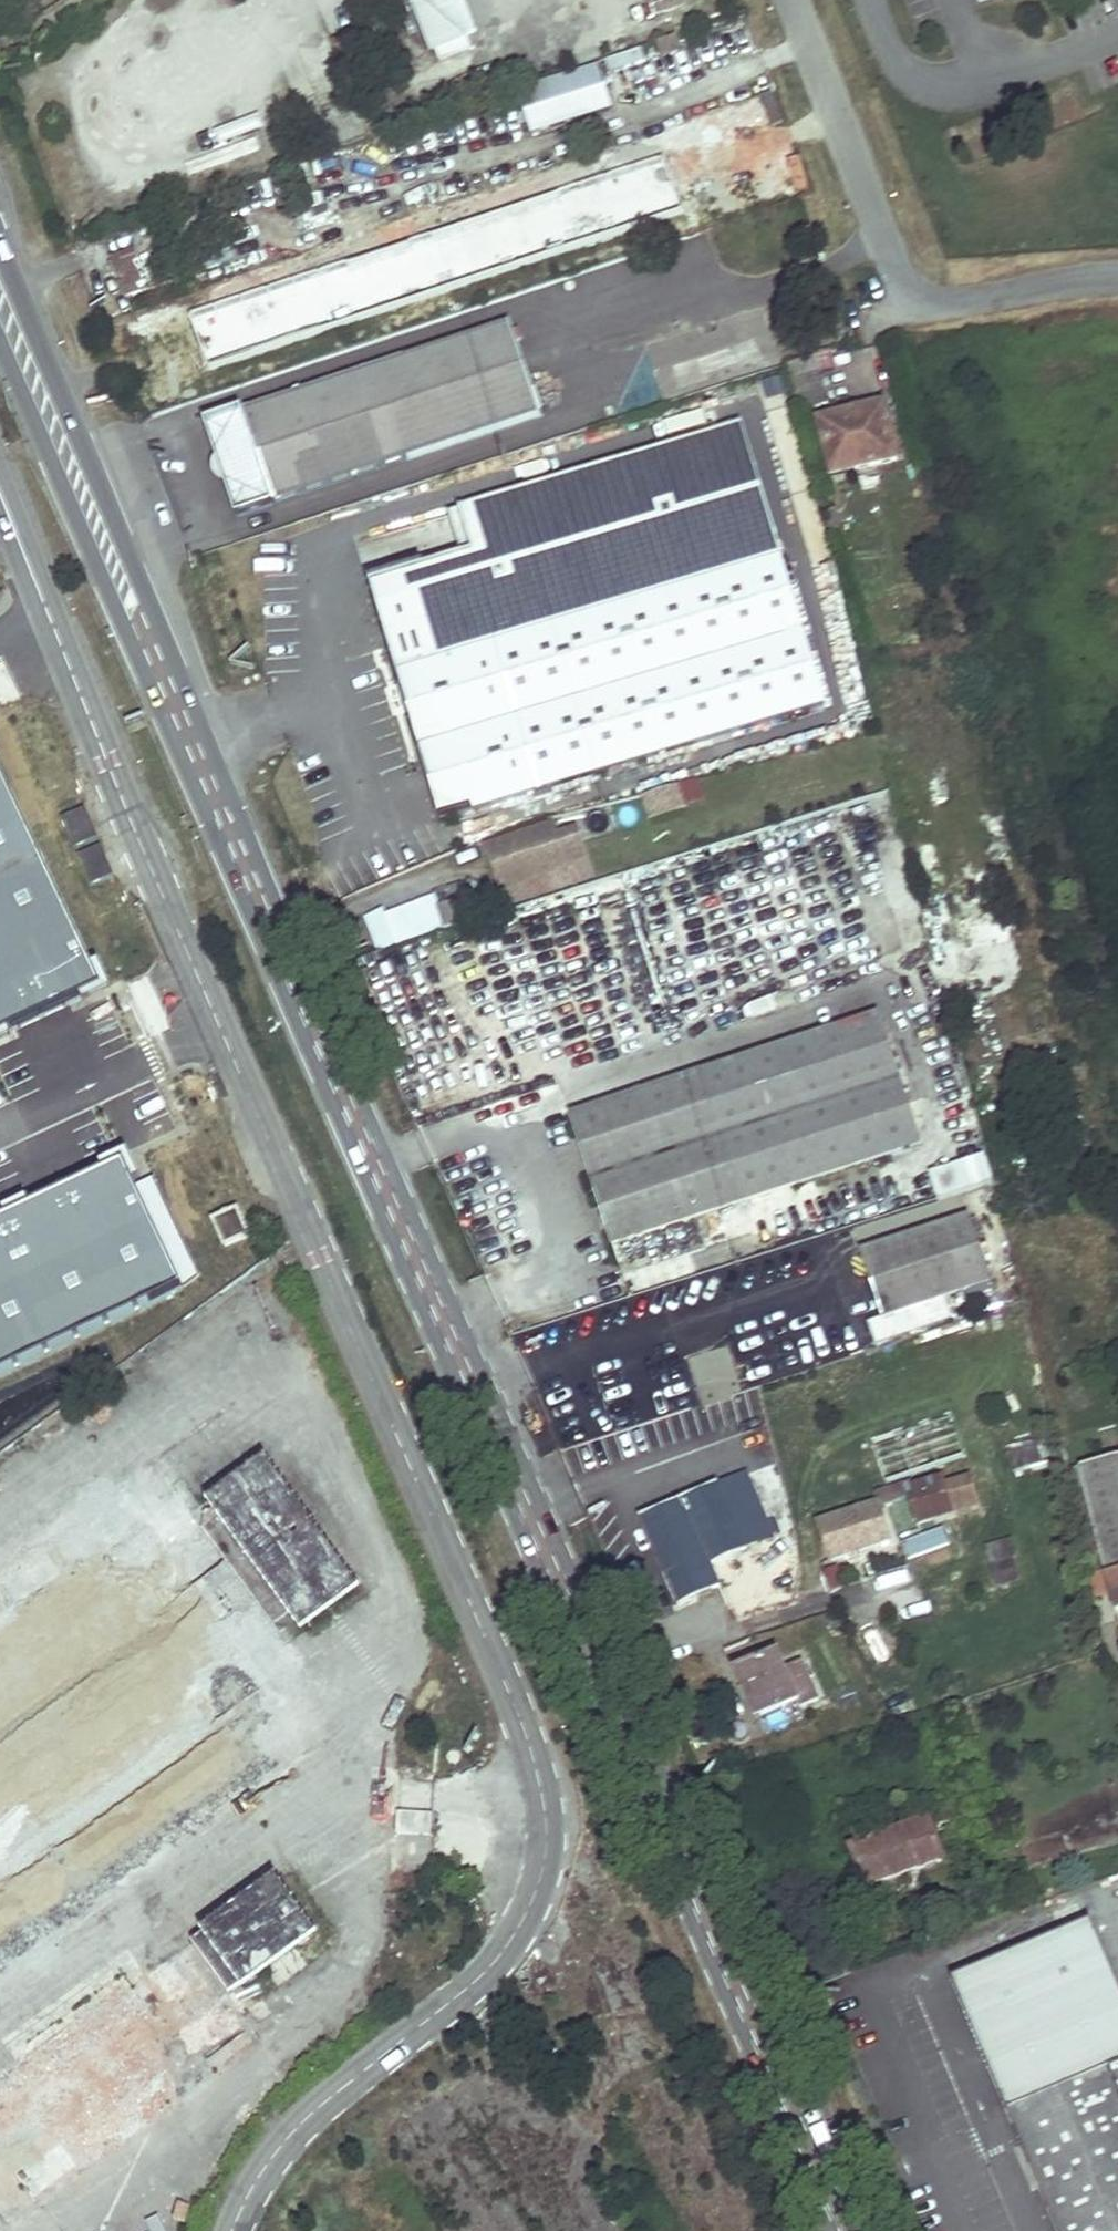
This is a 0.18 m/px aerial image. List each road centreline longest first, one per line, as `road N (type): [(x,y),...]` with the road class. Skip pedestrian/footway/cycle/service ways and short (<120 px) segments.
road 1 (unclassified): [(0,477),(539,1765),(552,1831),(533,1903),(460,1997),(317,2106),(261,2166),(230,2230)]
road 2 (primary): [(150,641),(844,2230)]
road 3 (unclassified): [(1117,283),(1082,281),(978,304),(908,290),(883,261),(786,0)]
road 4 (primary): [(150,641),(0,249)]
road 5 (primary): [(0,340),(150,641)]

